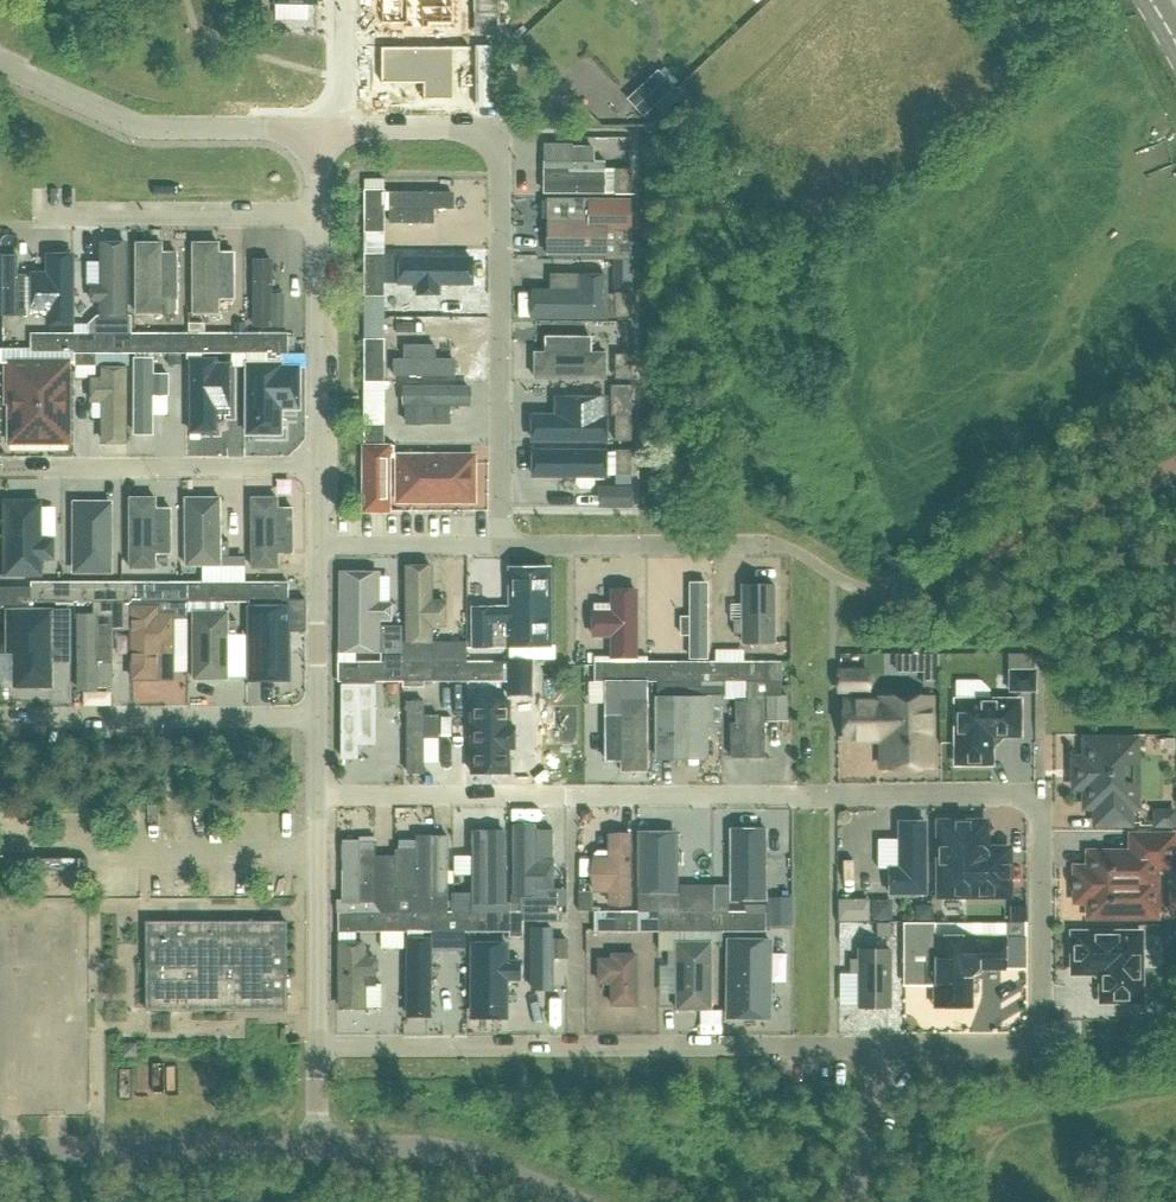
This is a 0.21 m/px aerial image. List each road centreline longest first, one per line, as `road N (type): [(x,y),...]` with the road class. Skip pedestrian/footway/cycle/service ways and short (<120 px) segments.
road 1 (residential): [(880,1048),(1032,1048),(1041,1035),(1041,806),(1030,794),(318,796)]
road 2 (residential): [(316,1047),(880,1048)]
road 3 (residential): [(351,130),(490,131),(502,171),(500,547)]
road 4 (residential): [(0,58),(142,131),(319,130)]
road 5 (unclassified): [(318,1144),(0,1146)]
road 6 (residential): [(0,469),(318,469)]
road 7 (residential): [(0,718),(316,716)]
road 8 (residential): [(43,220),(318,216)]
road 9 (unclassified): [(572,1201),(439,1153),(318,1144)]
road 10 (residential): [(500,547),(762,545)]
road 11 (residential): [(318,216),(318,469)]
road 12 (residential): [(318,796),(316,1047)]
road 13 (residential): [(319,546),(500,547)]
road 14 (residential): [(319,546),(316,716)]
road 15 (residential): [(851,1201),(881,1077),(880,1048)]
road 16 (residential): [(351,130),(350,0)]

